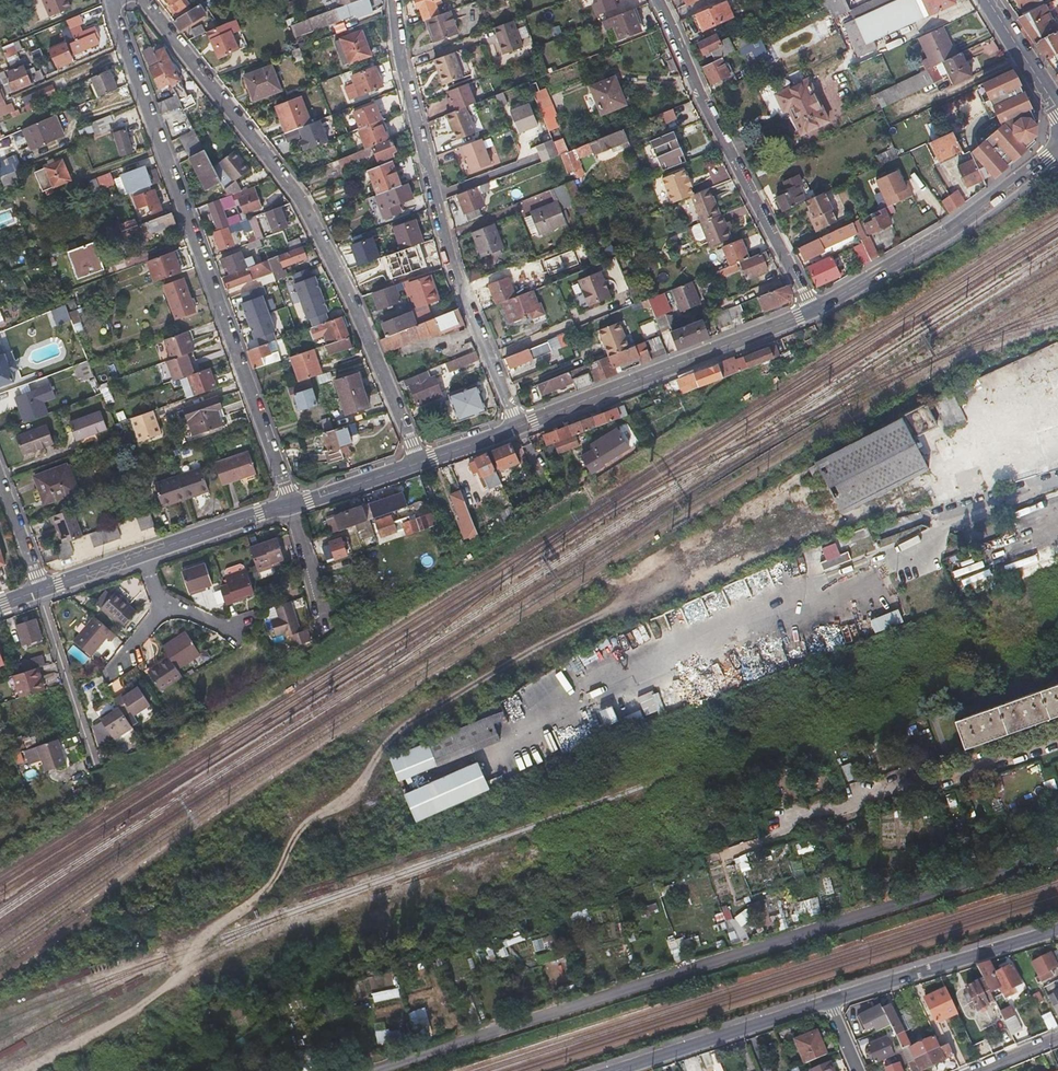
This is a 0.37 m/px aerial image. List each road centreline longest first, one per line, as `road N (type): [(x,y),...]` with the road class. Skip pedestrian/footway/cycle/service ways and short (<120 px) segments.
road 1 (residential): [(417,463),(295,196),(145,0)]
road 2 (residential): [(109,0),(292,506)]
road 3 (residential): [(393,0),(398,50),(464,299),(519,427)]
road 4 (residential): [(815,310),(656,0)]
road 5 (secondary): [(815,310),(519,427)]
road 6 (secondary): [(1057,153),(815,310)]
road 7 (residential): [(1057,931),(828,1001)]
road 8 (residential): [(828,1001),(612,1070)]
road 9 (residential): [(41,591),(96,765)]
road 10 (secondary): [(292,506),(144,556)]
road 11 (secondary): [(417,463),(292,506)]
road 12 (tertiary): [(1057,110),(988,0)]

